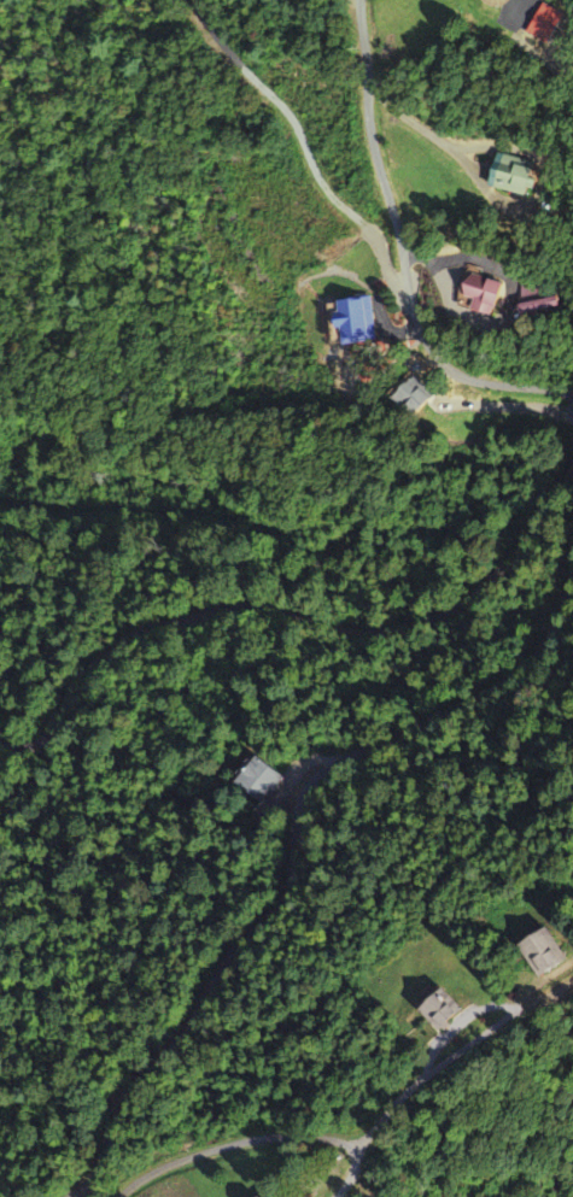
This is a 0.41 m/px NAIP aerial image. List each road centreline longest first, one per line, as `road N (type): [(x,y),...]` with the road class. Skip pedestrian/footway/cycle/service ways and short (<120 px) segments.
road 1 (residential): [(84,1196),(136,1084),(282,902),(310,782),(520,667),(555,629),(572,582)]
road 2 (residential): [(0,743),(45,737),(78,680),(156,624),(261,608),(358,632),(448,610),(507,562),(572,461)]
road 3 (residential): [(572,395),(466,377),(427,341),(374,140),(361,0)]
road 4 (residential): [(519,1009),(404,1092),(332,1196)]

